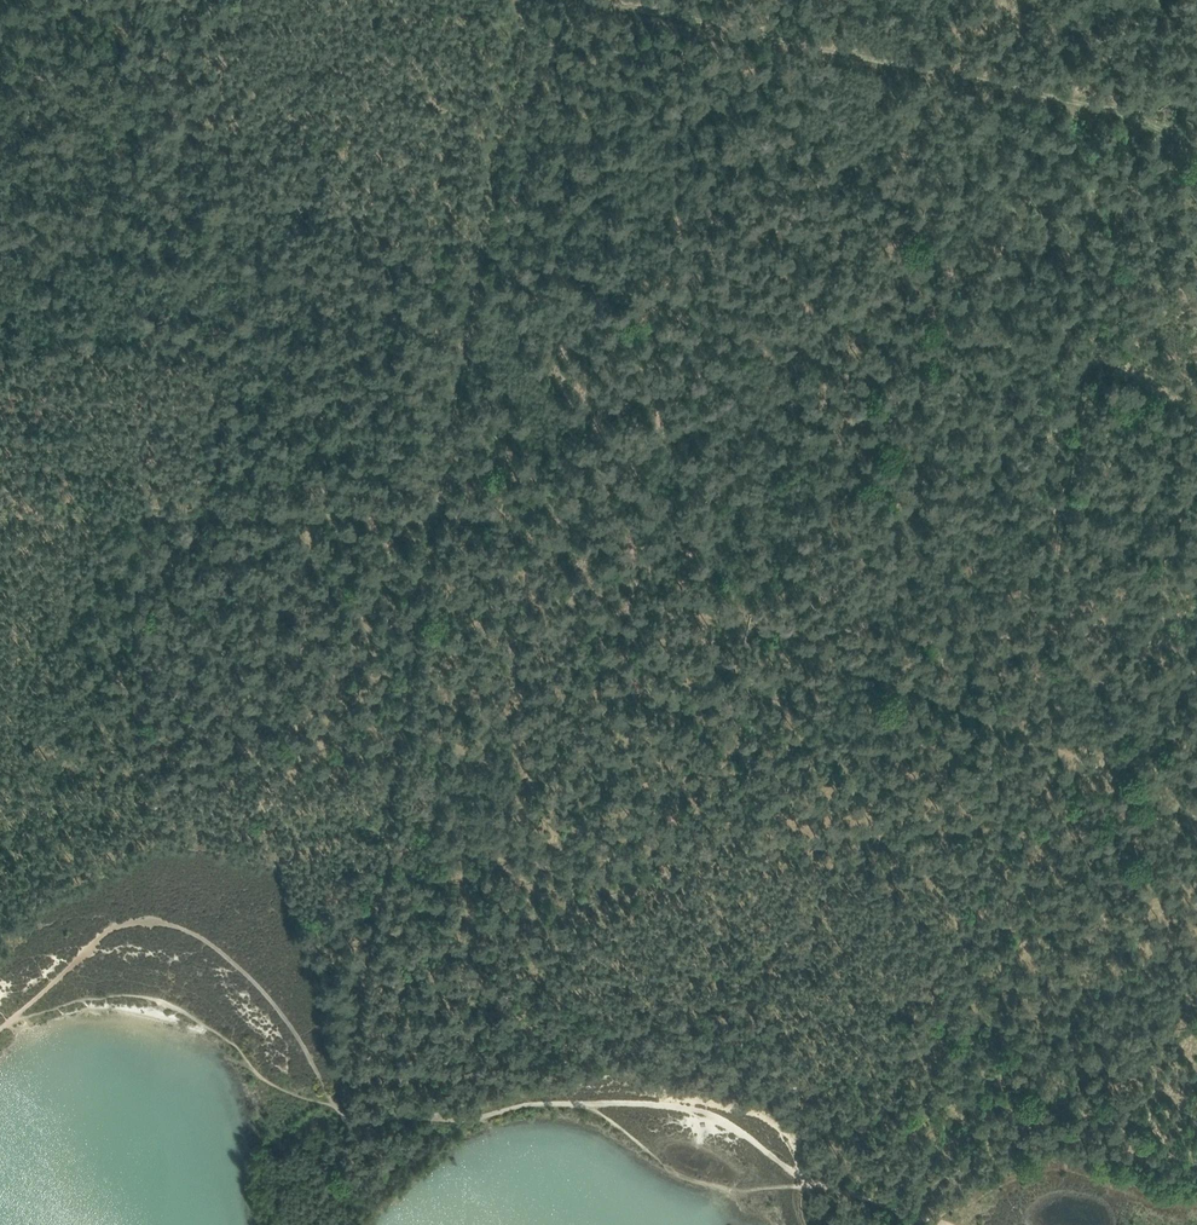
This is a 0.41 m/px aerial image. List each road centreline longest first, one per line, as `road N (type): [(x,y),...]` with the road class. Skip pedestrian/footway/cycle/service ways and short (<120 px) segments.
road 1 (track): [(0,1027),(99,935),(135,924),(178,925),(259,987),(332,1104),(358,1122),(467,1120),(552,1103),(687,1106),(741,1130),(804,1178),(938,1224)]
road 2 (track): [(608,0),(1136,119)]
road 3 (track): [(1136,119),(1166,0)]

